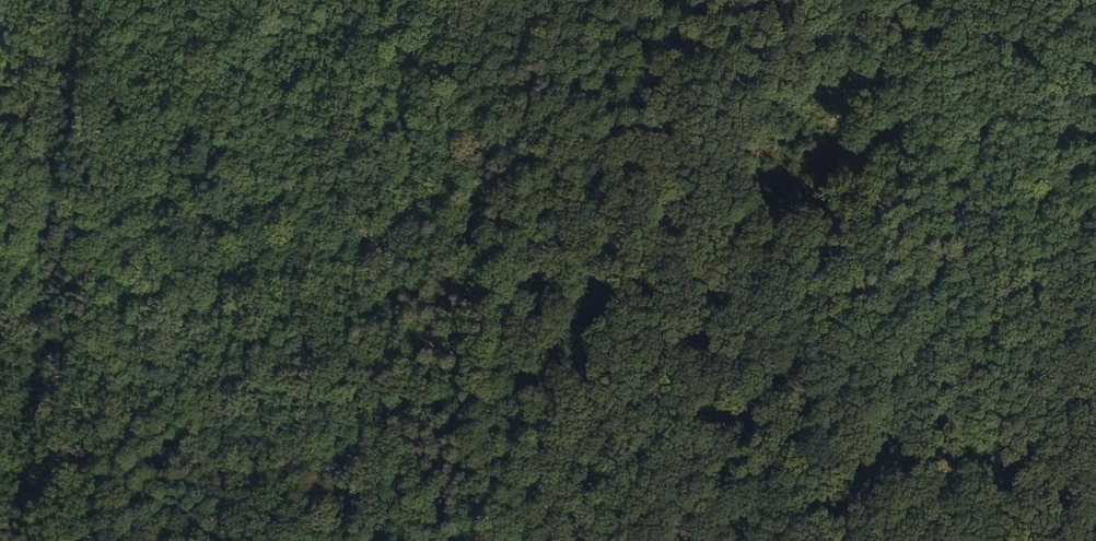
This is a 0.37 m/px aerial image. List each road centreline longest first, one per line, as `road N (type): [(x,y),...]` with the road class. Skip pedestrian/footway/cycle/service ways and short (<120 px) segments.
road 1 (track): [(220,0),(114,310),(101,465),(108,540)]

